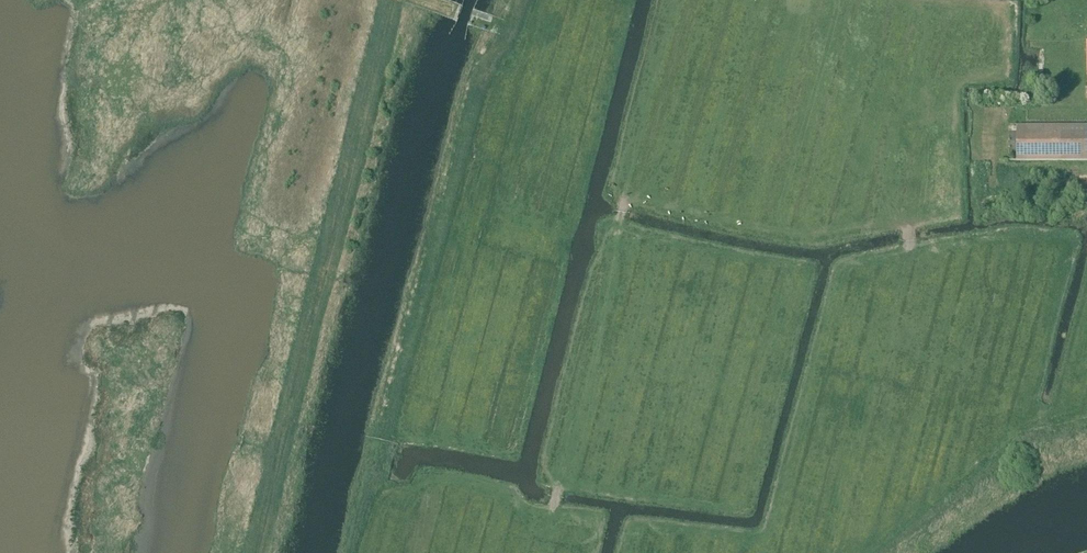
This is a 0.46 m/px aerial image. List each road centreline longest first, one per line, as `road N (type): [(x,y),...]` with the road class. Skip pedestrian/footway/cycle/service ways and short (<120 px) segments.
road 1 (track): [(391,0),(256,552)]

